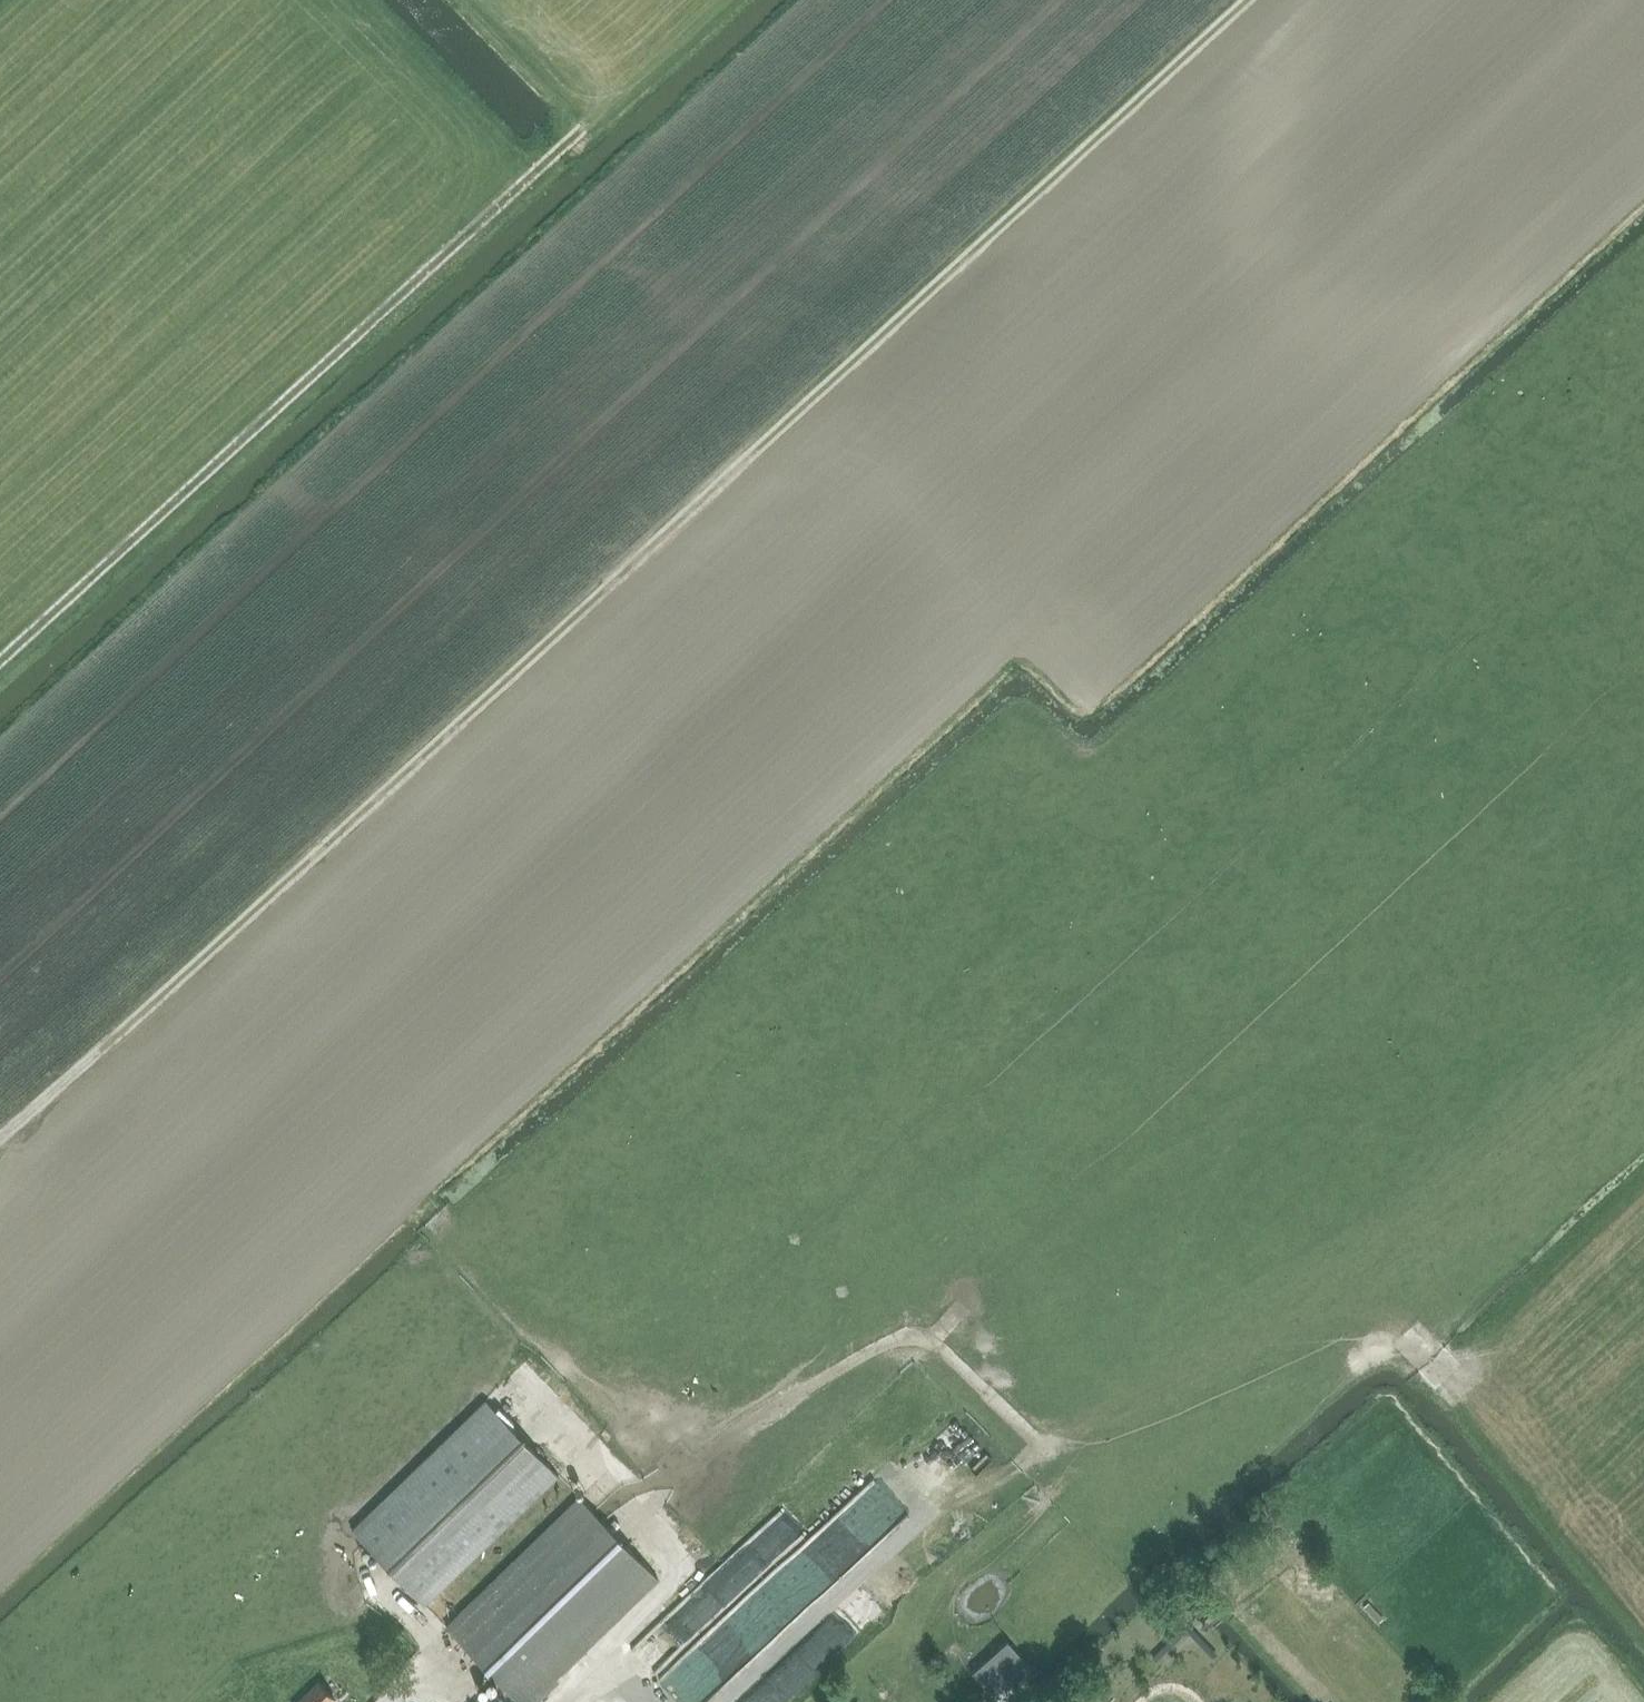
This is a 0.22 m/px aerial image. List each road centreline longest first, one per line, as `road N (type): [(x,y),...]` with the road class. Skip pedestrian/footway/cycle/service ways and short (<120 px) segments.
road 1 (track): [(1244,0),(0,1138)]

